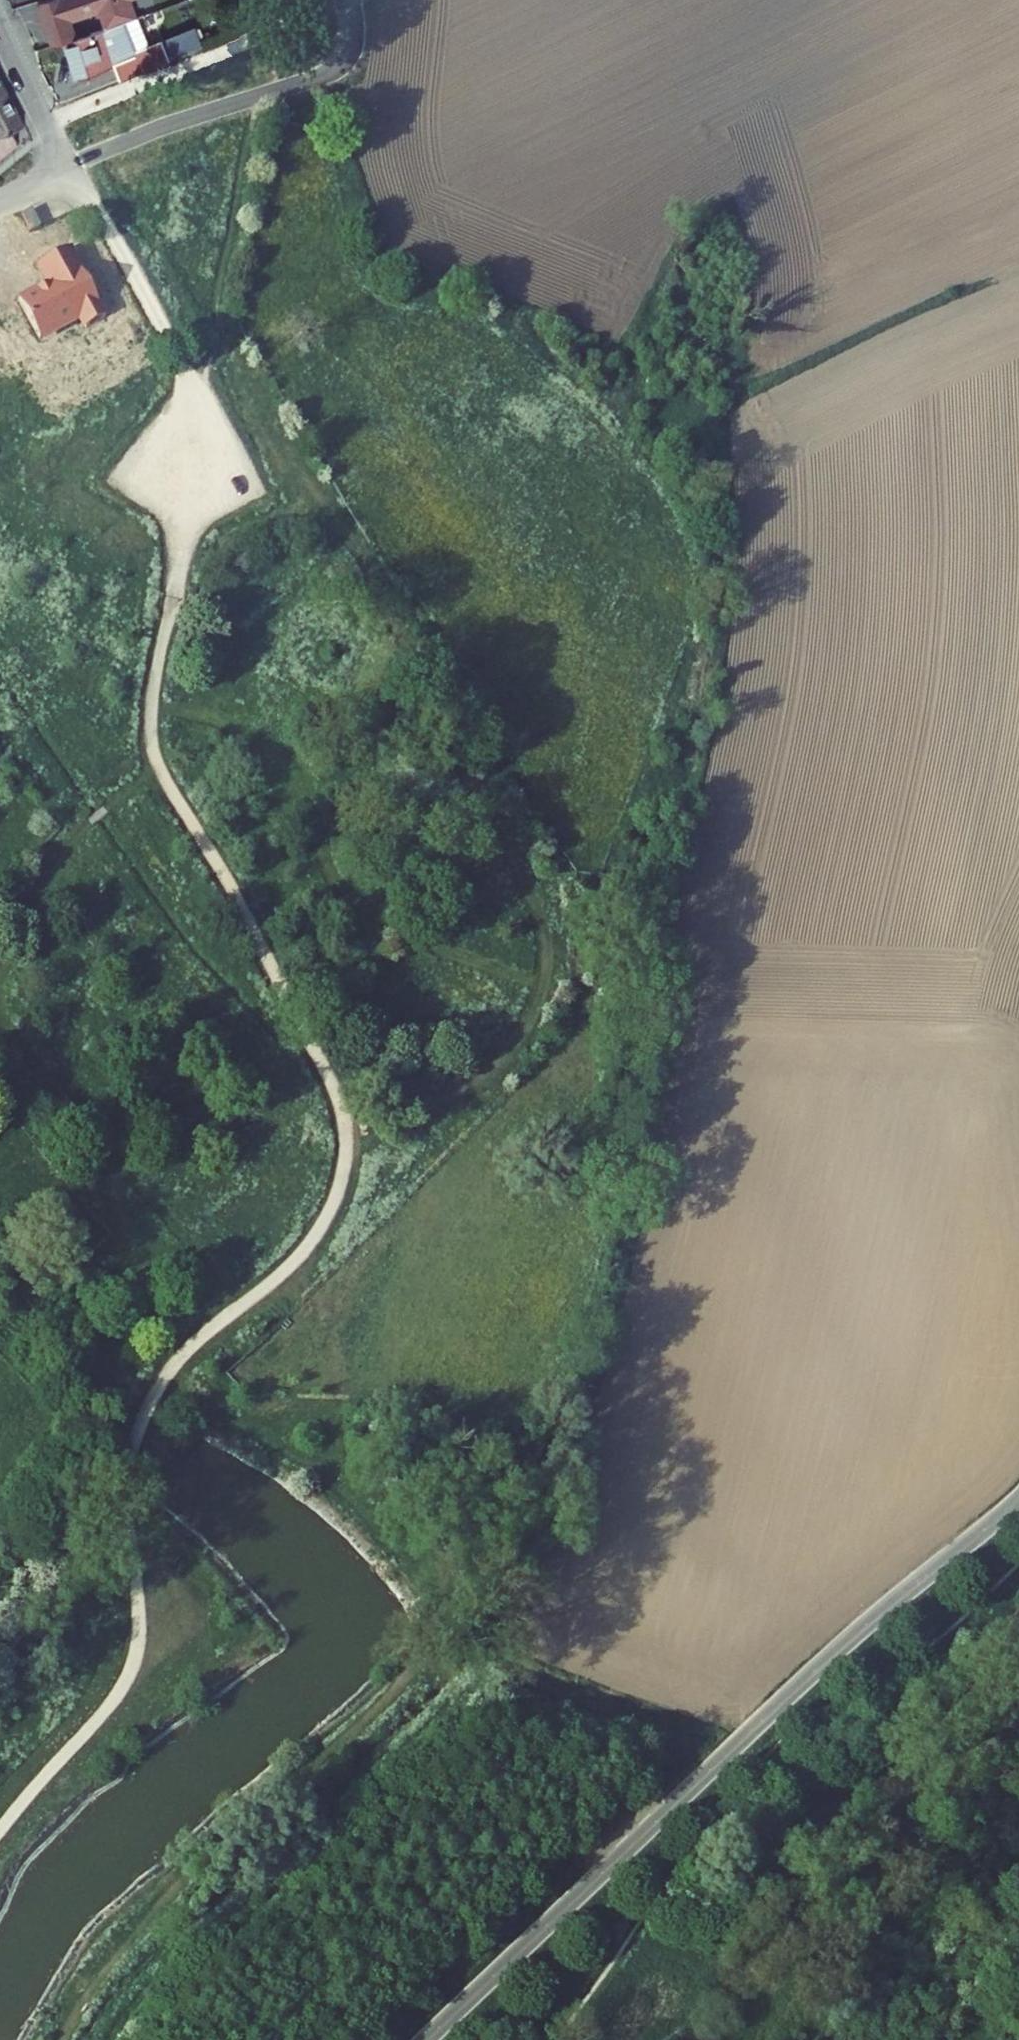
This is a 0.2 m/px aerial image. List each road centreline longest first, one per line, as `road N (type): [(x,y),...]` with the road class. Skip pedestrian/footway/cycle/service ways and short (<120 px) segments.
road 1 (residential): [(427,2039),(776,1708),(1018,1502)]
road 2 (residential): [(71,168),(186,366)]
road 3 (residential): [(0,27),(71,168)]

